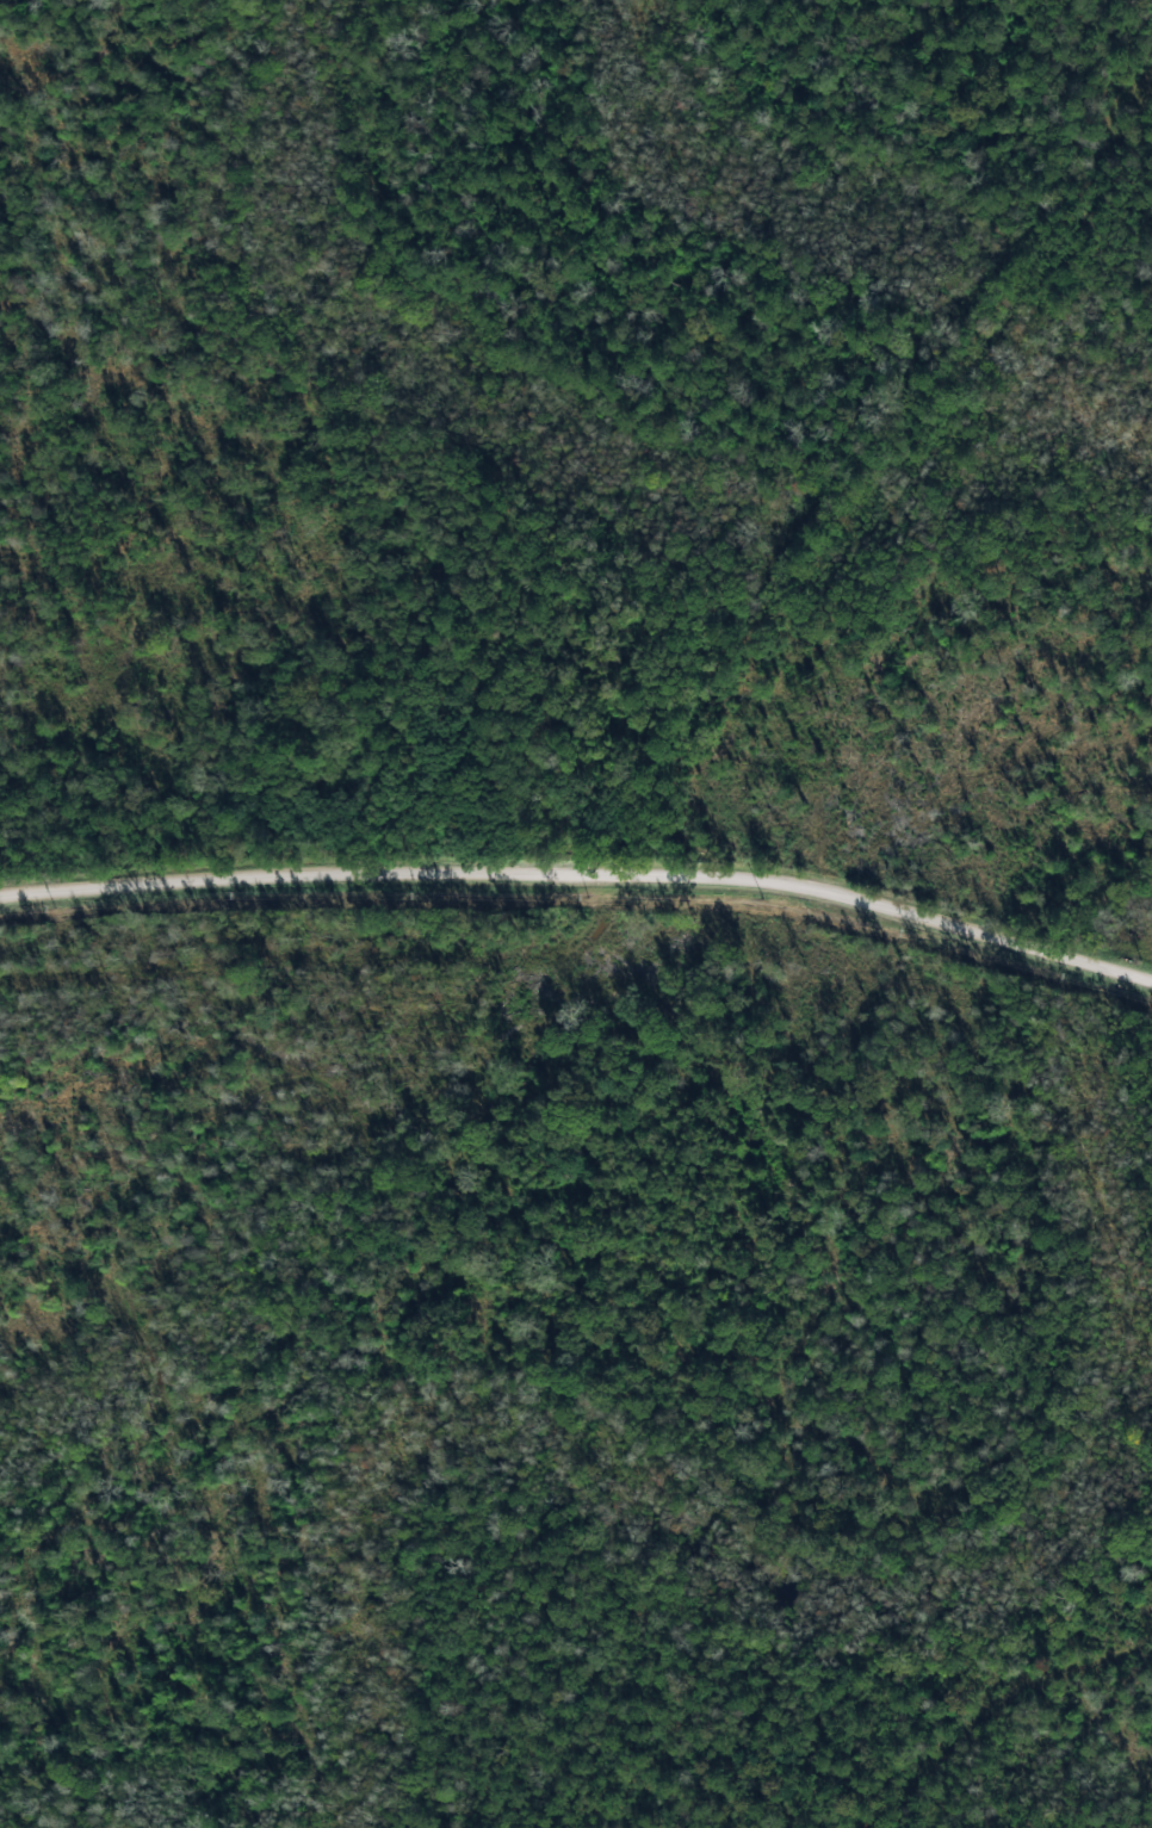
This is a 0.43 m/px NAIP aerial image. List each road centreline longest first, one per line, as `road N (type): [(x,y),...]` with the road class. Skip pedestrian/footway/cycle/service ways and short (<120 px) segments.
road 1 (residential): [(0,889),(637,861),(789,867),(1151,963)]
road 2 (track): [(637,861),(643,695),(659,649),(1123,93),(1151,47)]

